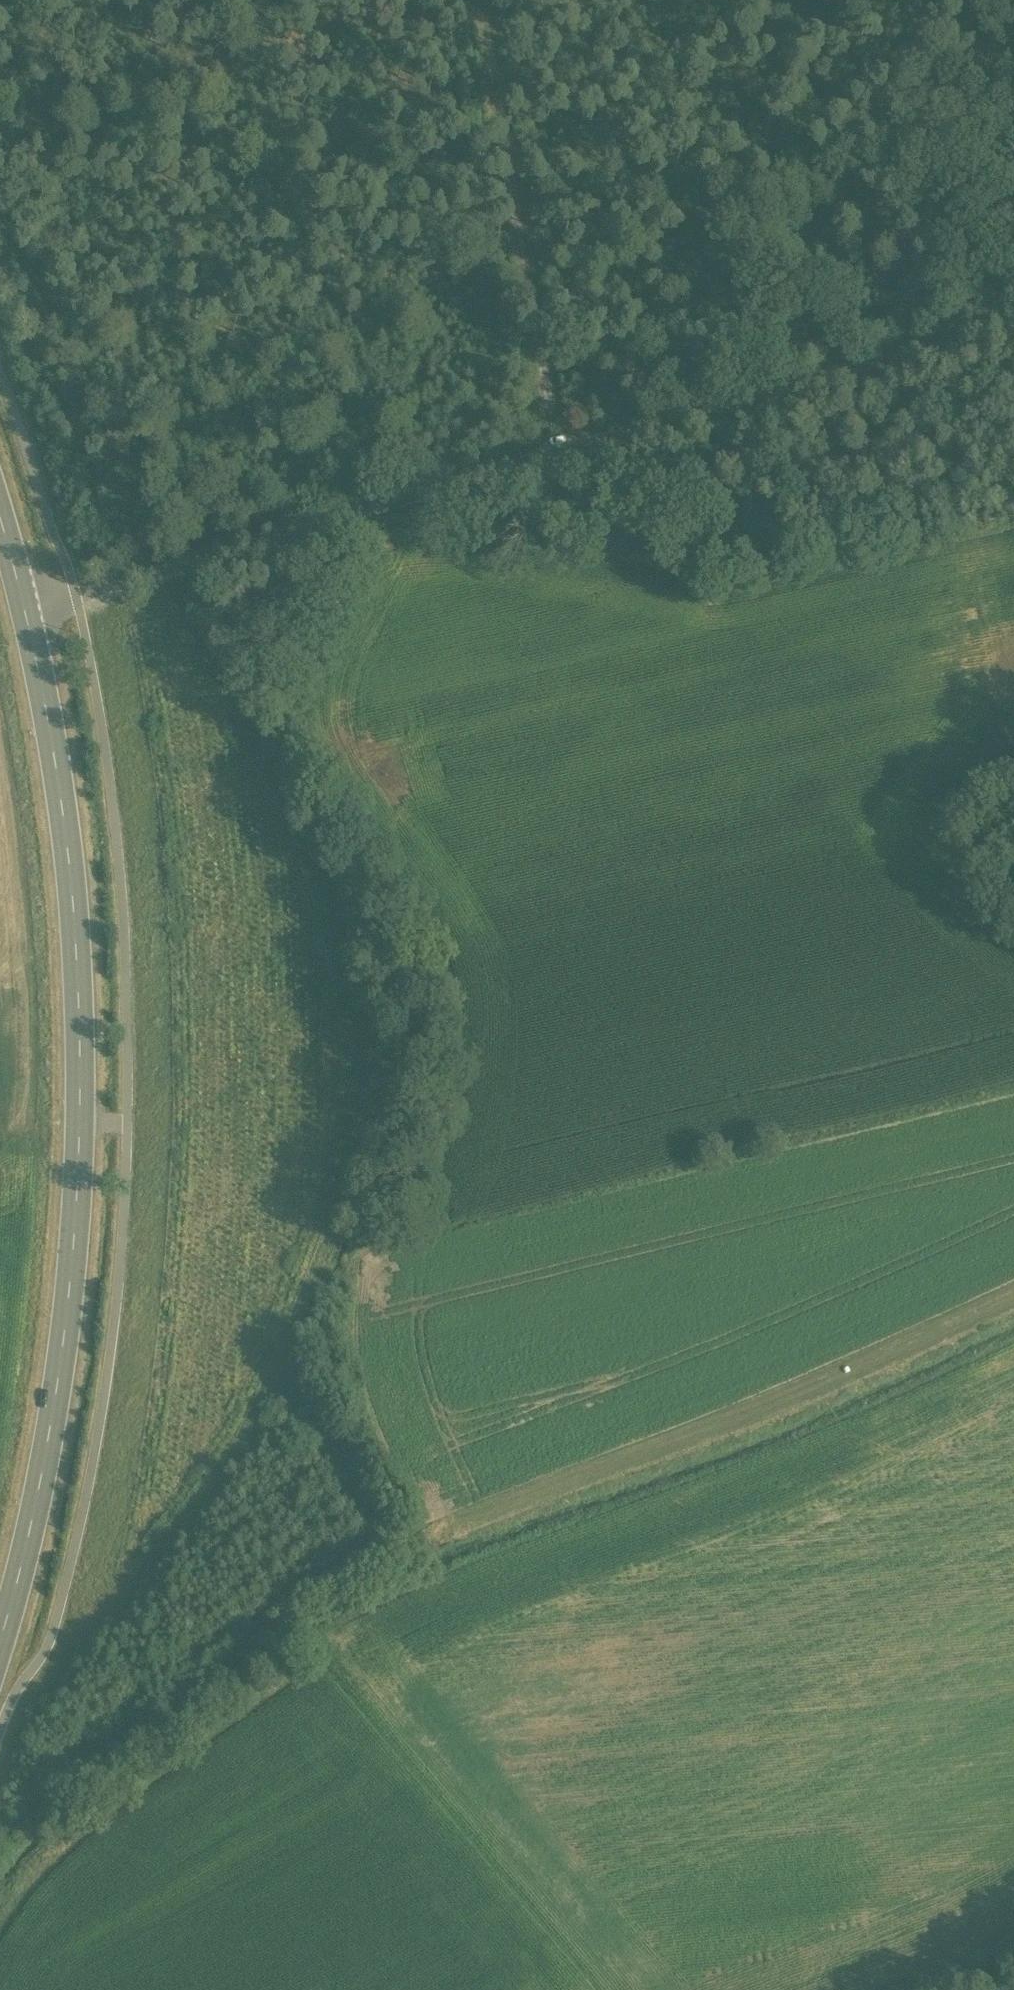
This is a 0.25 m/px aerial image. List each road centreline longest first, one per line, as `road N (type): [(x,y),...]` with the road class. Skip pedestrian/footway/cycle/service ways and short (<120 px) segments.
road 1 (primary): [(0,1642),(61,1375),(82,1101),(73,875),(27,603)]
road 2 (unclassified): [(1013,302),(27,603)]
road 3 (track): [(576,393),(490,0)]

